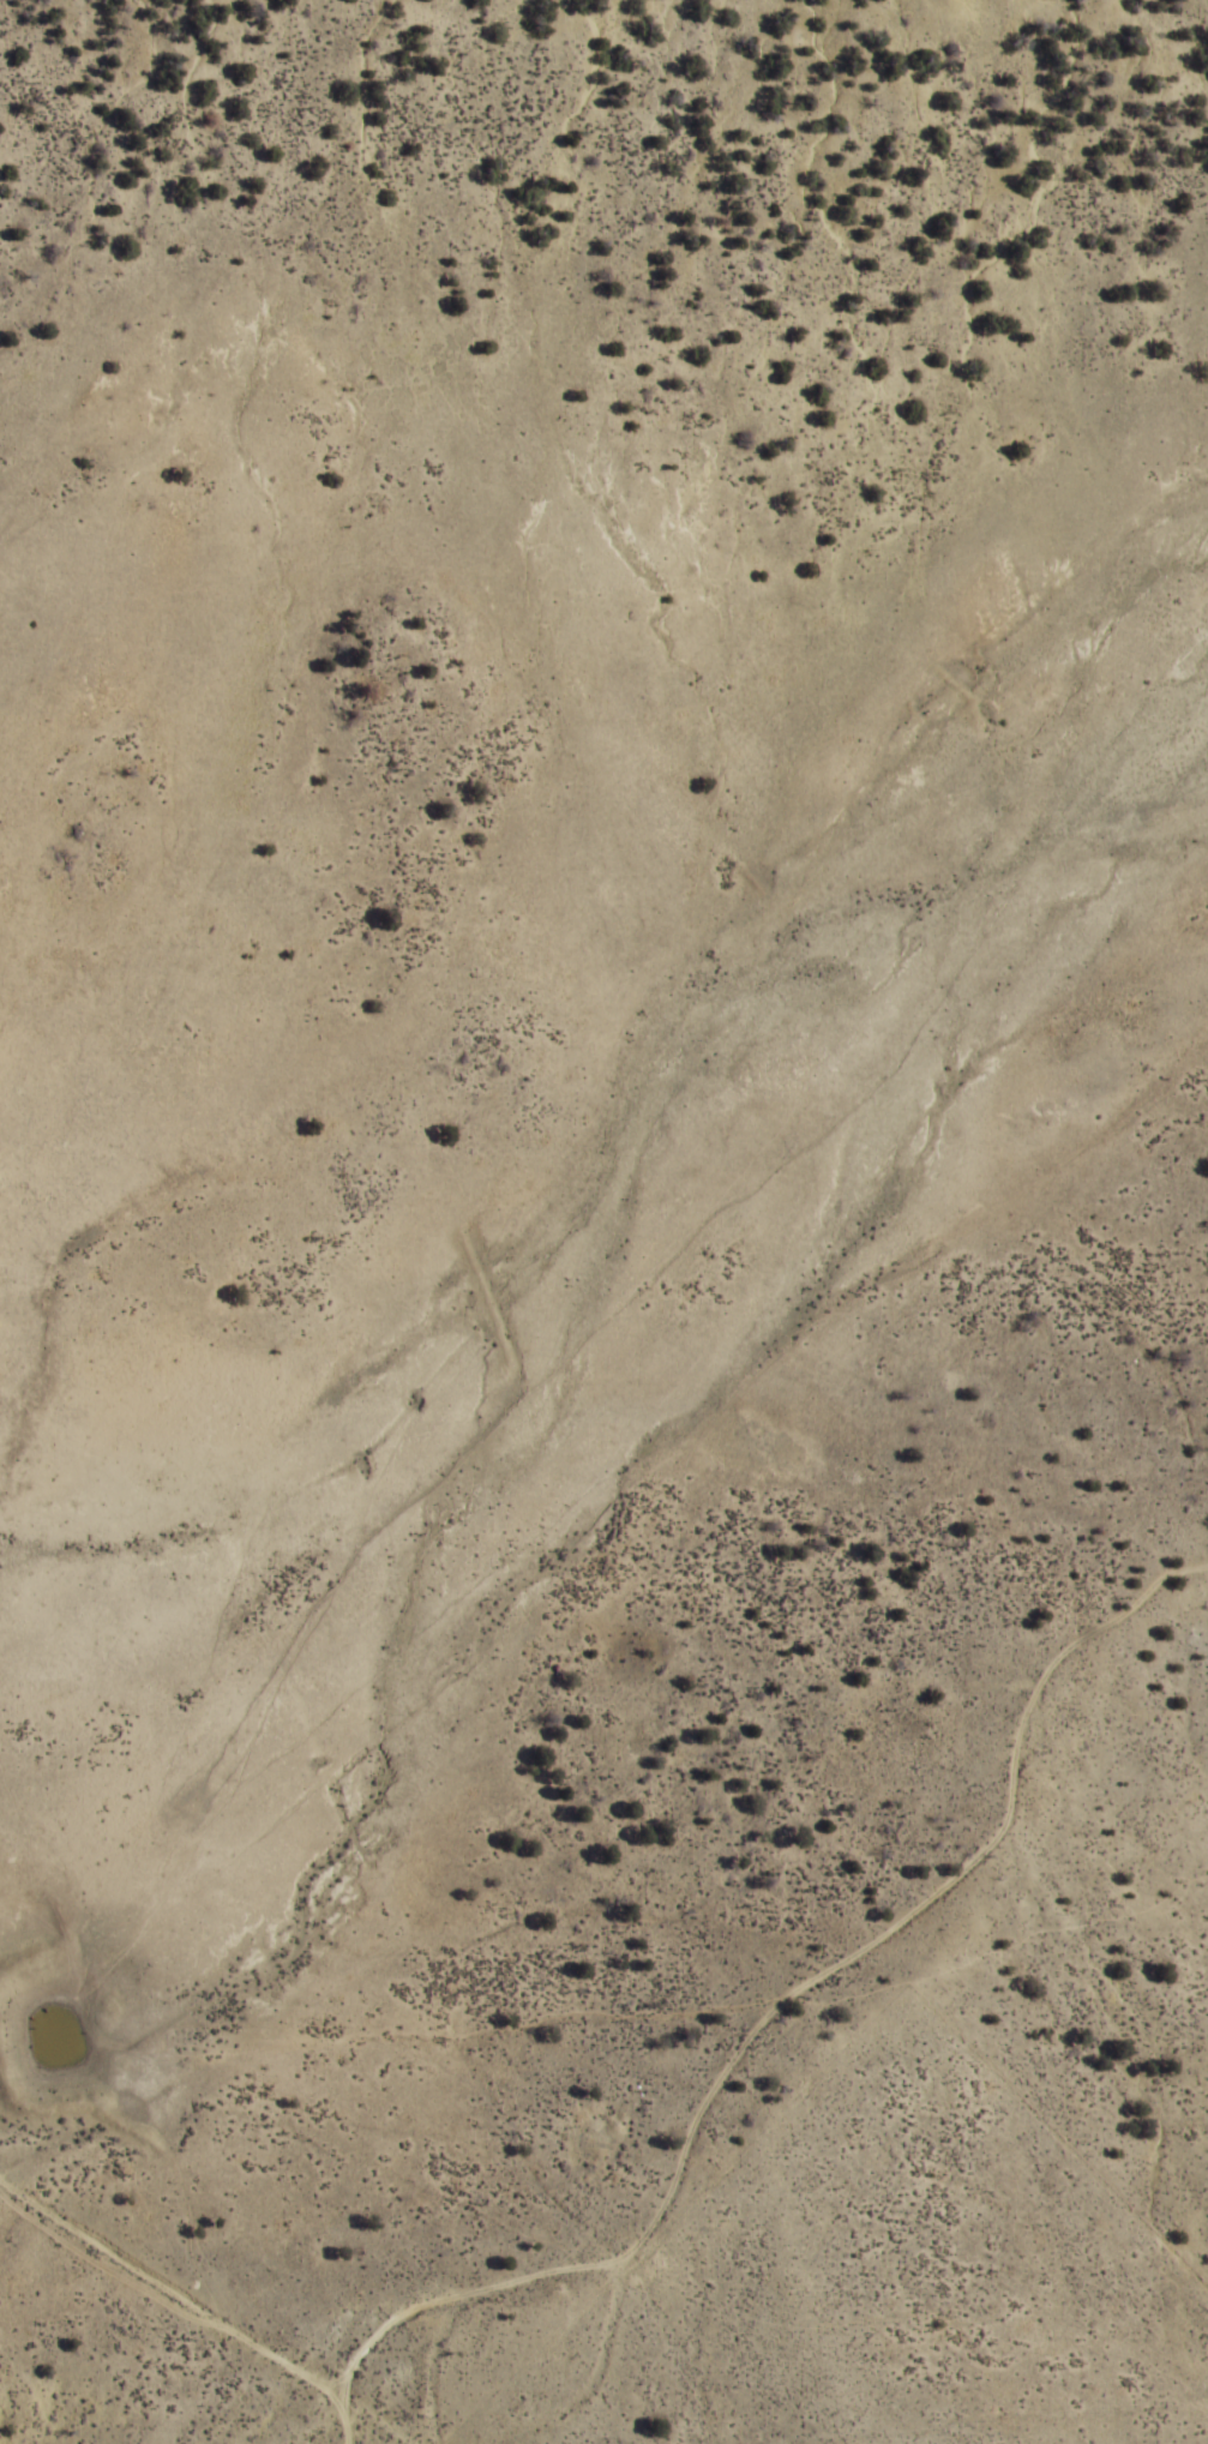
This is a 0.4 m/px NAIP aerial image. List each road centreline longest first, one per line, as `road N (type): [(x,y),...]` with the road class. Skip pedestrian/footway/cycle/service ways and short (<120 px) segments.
road 1 (residential): [(454,2443),(912,1992),(1207,2288)]
road 2 (residential): [(0,2185),(418,2443)]

